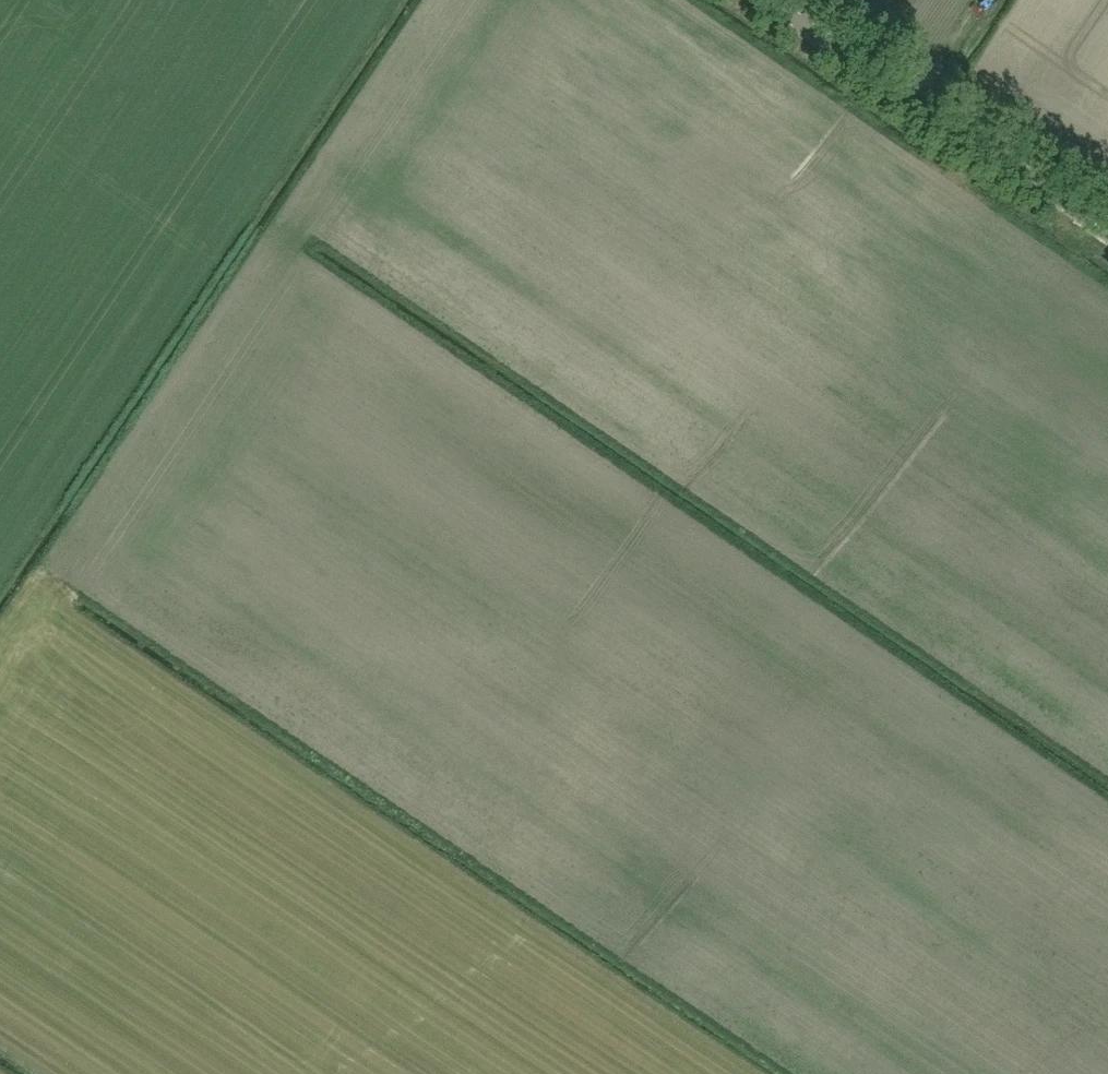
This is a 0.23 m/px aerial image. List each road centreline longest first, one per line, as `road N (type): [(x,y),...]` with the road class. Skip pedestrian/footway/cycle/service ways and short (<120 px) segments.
road 1 (unclassified): [(1107,236),(763,0)]

